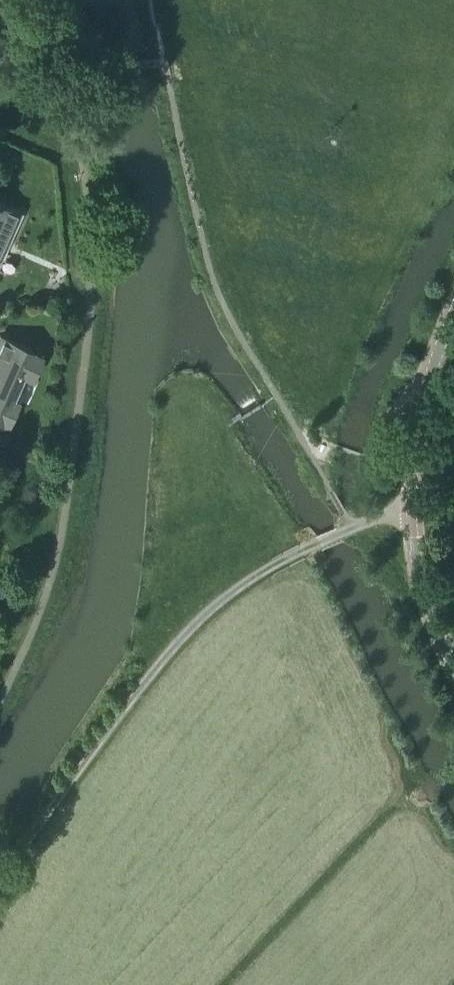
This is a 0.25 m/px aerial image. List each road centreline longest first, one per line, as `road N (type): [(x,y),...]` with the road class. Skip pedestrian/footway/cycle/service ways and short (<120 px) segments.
road 1 (tertiary): [(453,666),(424,589),(411,512),(418,427),(453,312)]

